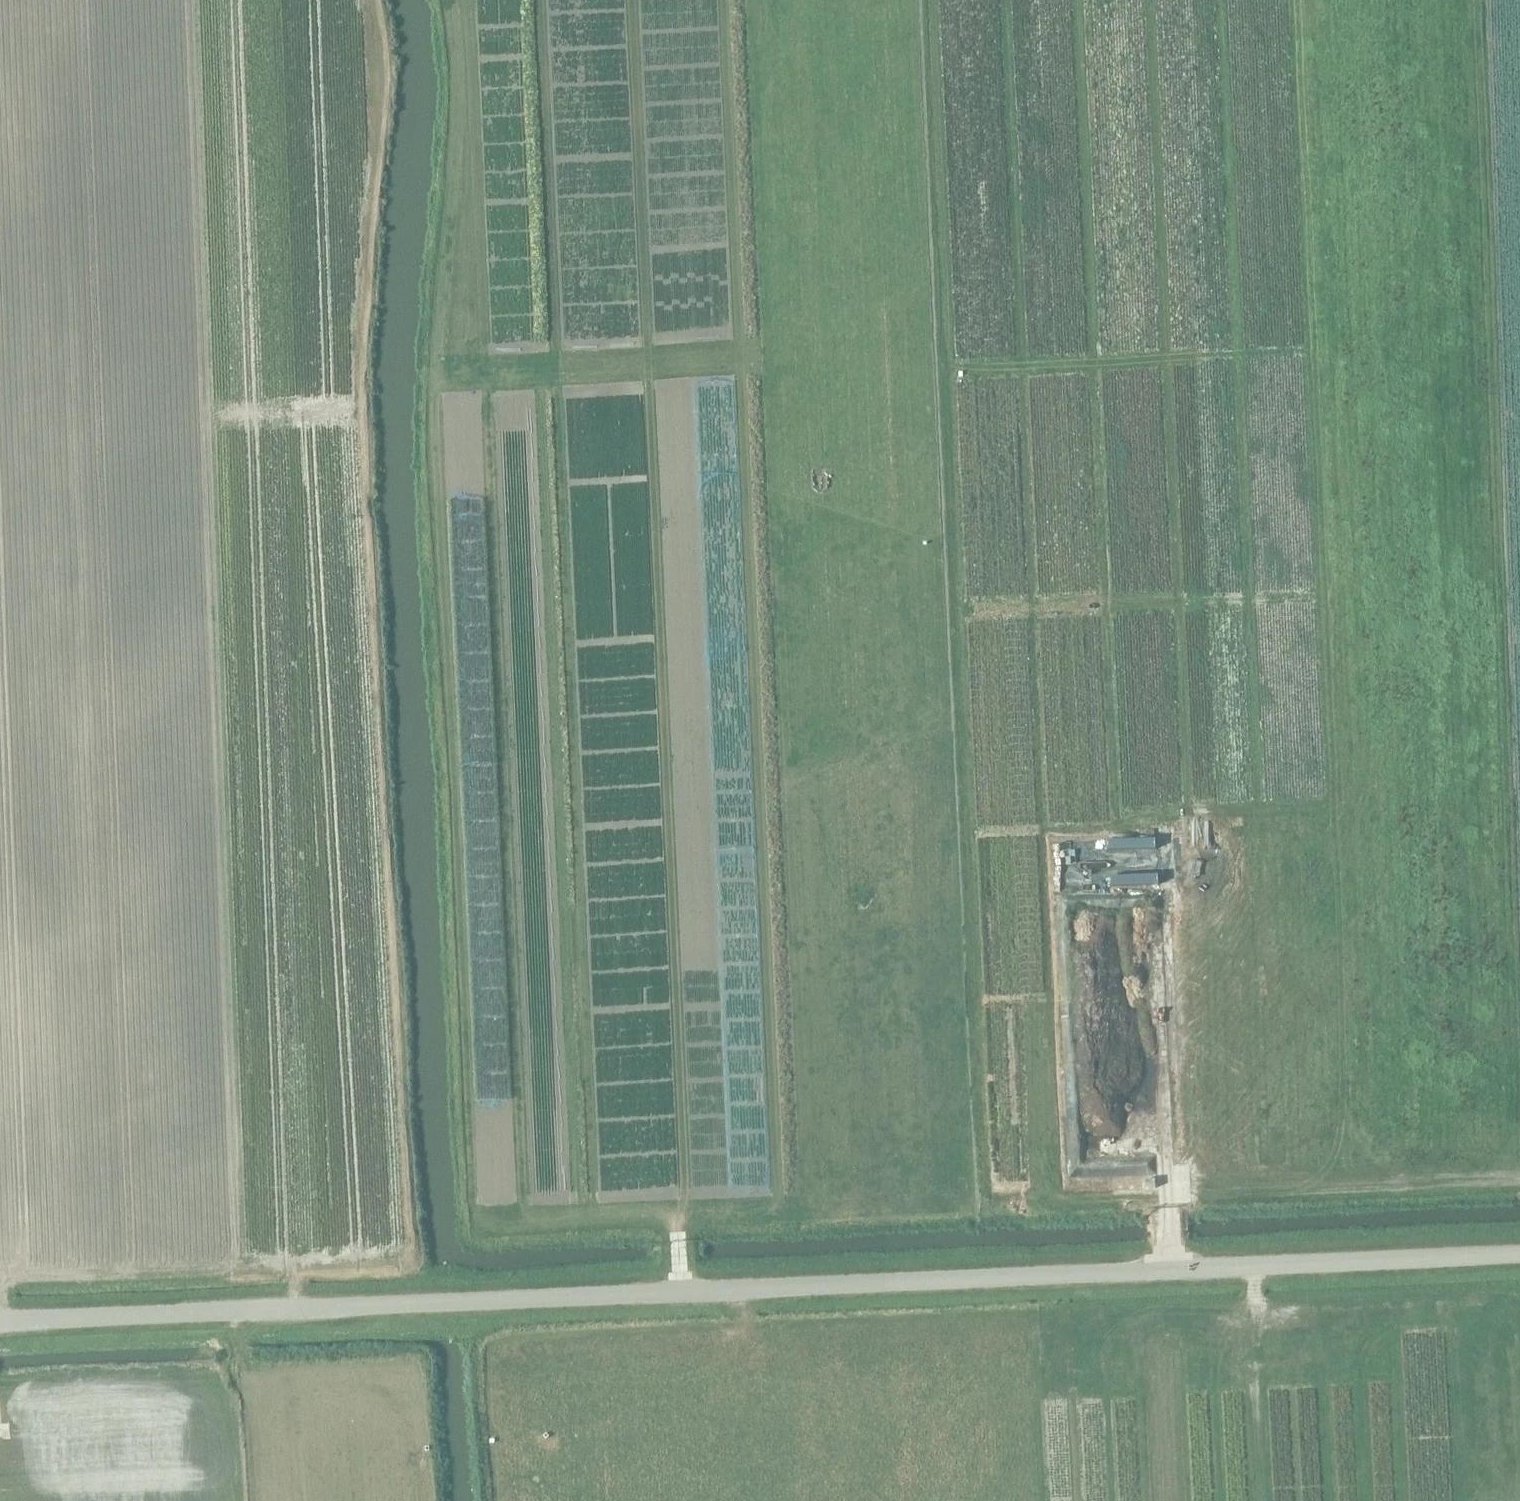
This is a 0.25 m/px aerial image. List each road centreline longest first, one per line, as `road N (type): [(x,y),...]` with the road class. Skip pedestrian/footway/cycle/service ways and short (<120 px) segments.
road 1 (unclassified): [(0,1326),(1519,1258)]

